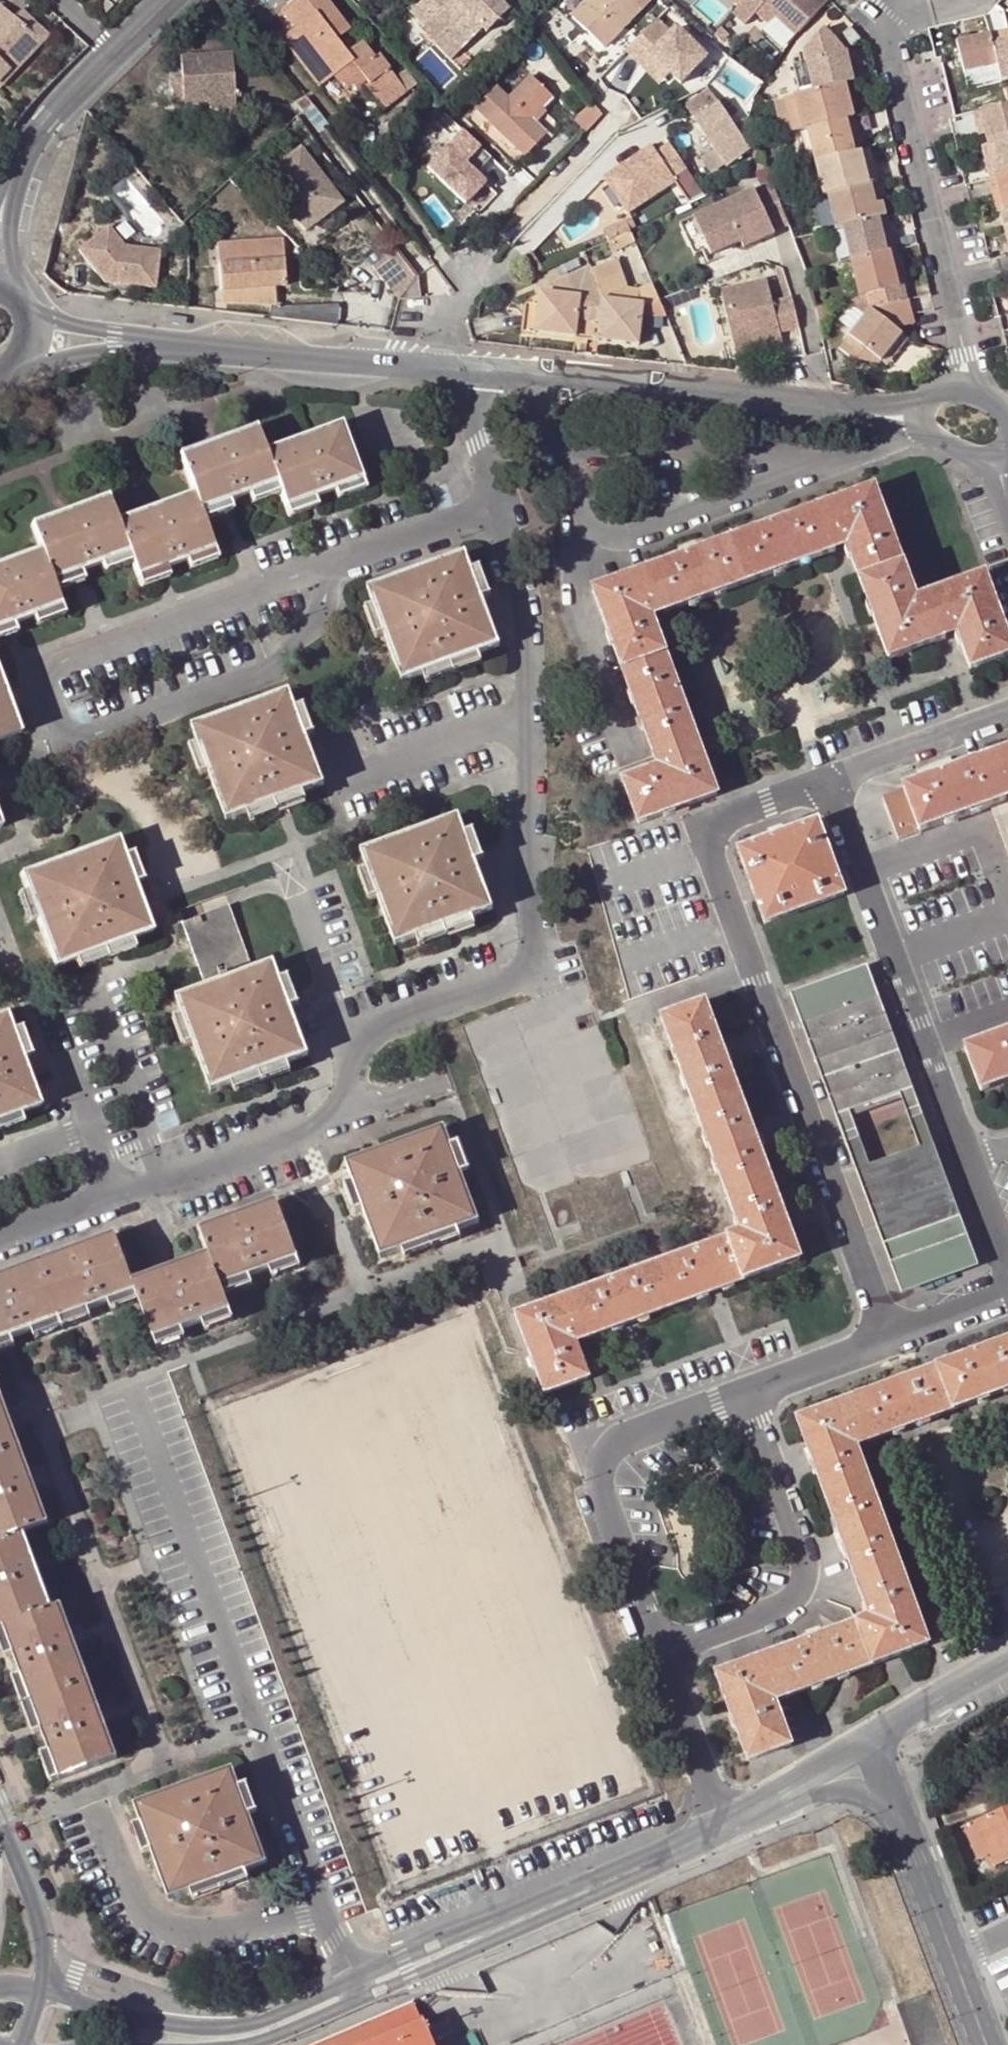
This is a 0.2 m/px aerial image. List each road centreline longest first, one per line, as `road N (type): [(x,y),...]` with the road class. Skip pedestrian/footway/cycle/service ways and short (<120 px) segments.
road 1 (residential): [(0,1240),(321,1129),(350,1101),(362,1031),(528,970),(537,925),(516,608),(452,376)]
road 2 (residential): [(889,1338),(702,832),(827,787)]
road 3 (tertiary): [(550,1907),(516,1913),(252,2025),(168,2025),(43,1979)]
road 4 (residential): [(1007,1150),(971,1160),(827,787)]
road 5 (tertiary): [(528,383),(897,410)]
road 6 (residential): [(659,1636),(690,1642),(787,1603),(799,1588),(802,1555),(746,1392)]
road 7 (residential): [(746,1392),(627,1436),(603,1465),(600,1487),(659,1636)]
road 8 (tertiary): [(254,2044),(524,1927),(550,1907)]
road 9 (unclassified): [(560,450),(589,521),(607,534),(650,526),(812,457)]
road 10 (tertiary): [(181,347),(452,376)]
road 11 (residential): [(948,284),(894,20)]
road 12 (unclassified): [(560,450),(812,457)]
road 13 (residential): [(989,2044),(899,1819)]
road 14 (residential): [(16,173),(53,122),(167,0)]
road 15 (residential): [(659,1636),(725,1824)]
road 16 (tertiary): [(725,1824),(550,1907)]
road 17 (residential): [(827,787),(1007,720)]
road 18 (secondary): [(43,1979),(52,1954),(0,1803)]
road 19 (tertiary): [(11,371),(181,347)]
road 20 (tertiary): [(870,1747),(1007,1663)]
road 21 (tertiary): [(181,347),(29,320)]
road 22 (residential): [(889,1338),(746,1392)]
road 23 (residential): [(1007,1292),(889,1338)]
road 24 (residential): [(14,295),(16,173)]

